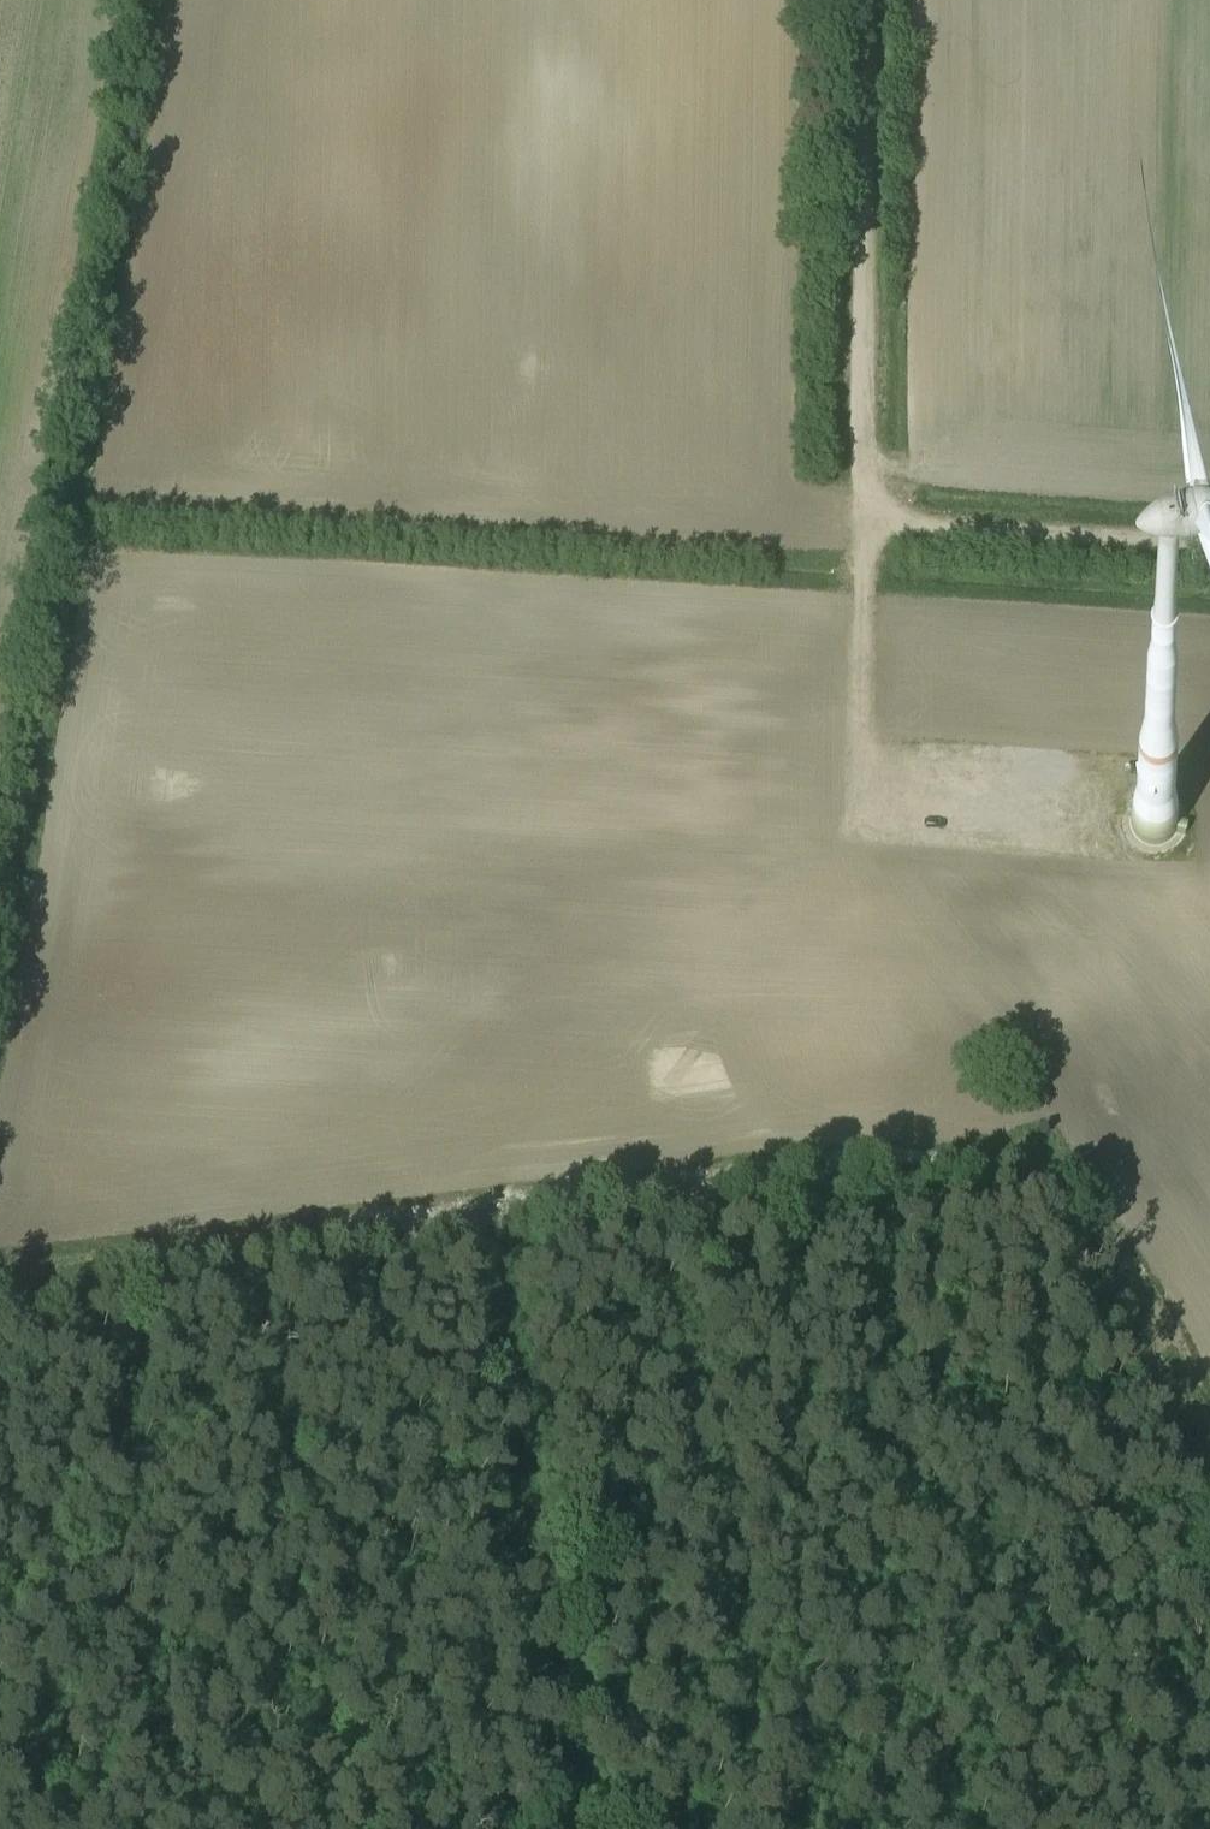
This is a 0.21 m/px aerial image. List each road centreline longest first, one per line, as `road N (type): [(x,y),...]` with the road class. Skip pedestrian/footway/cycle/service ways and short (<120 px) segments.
road 1 (track): [(1209,531),(921,513),(892,500),(877,442),(879,0)]

